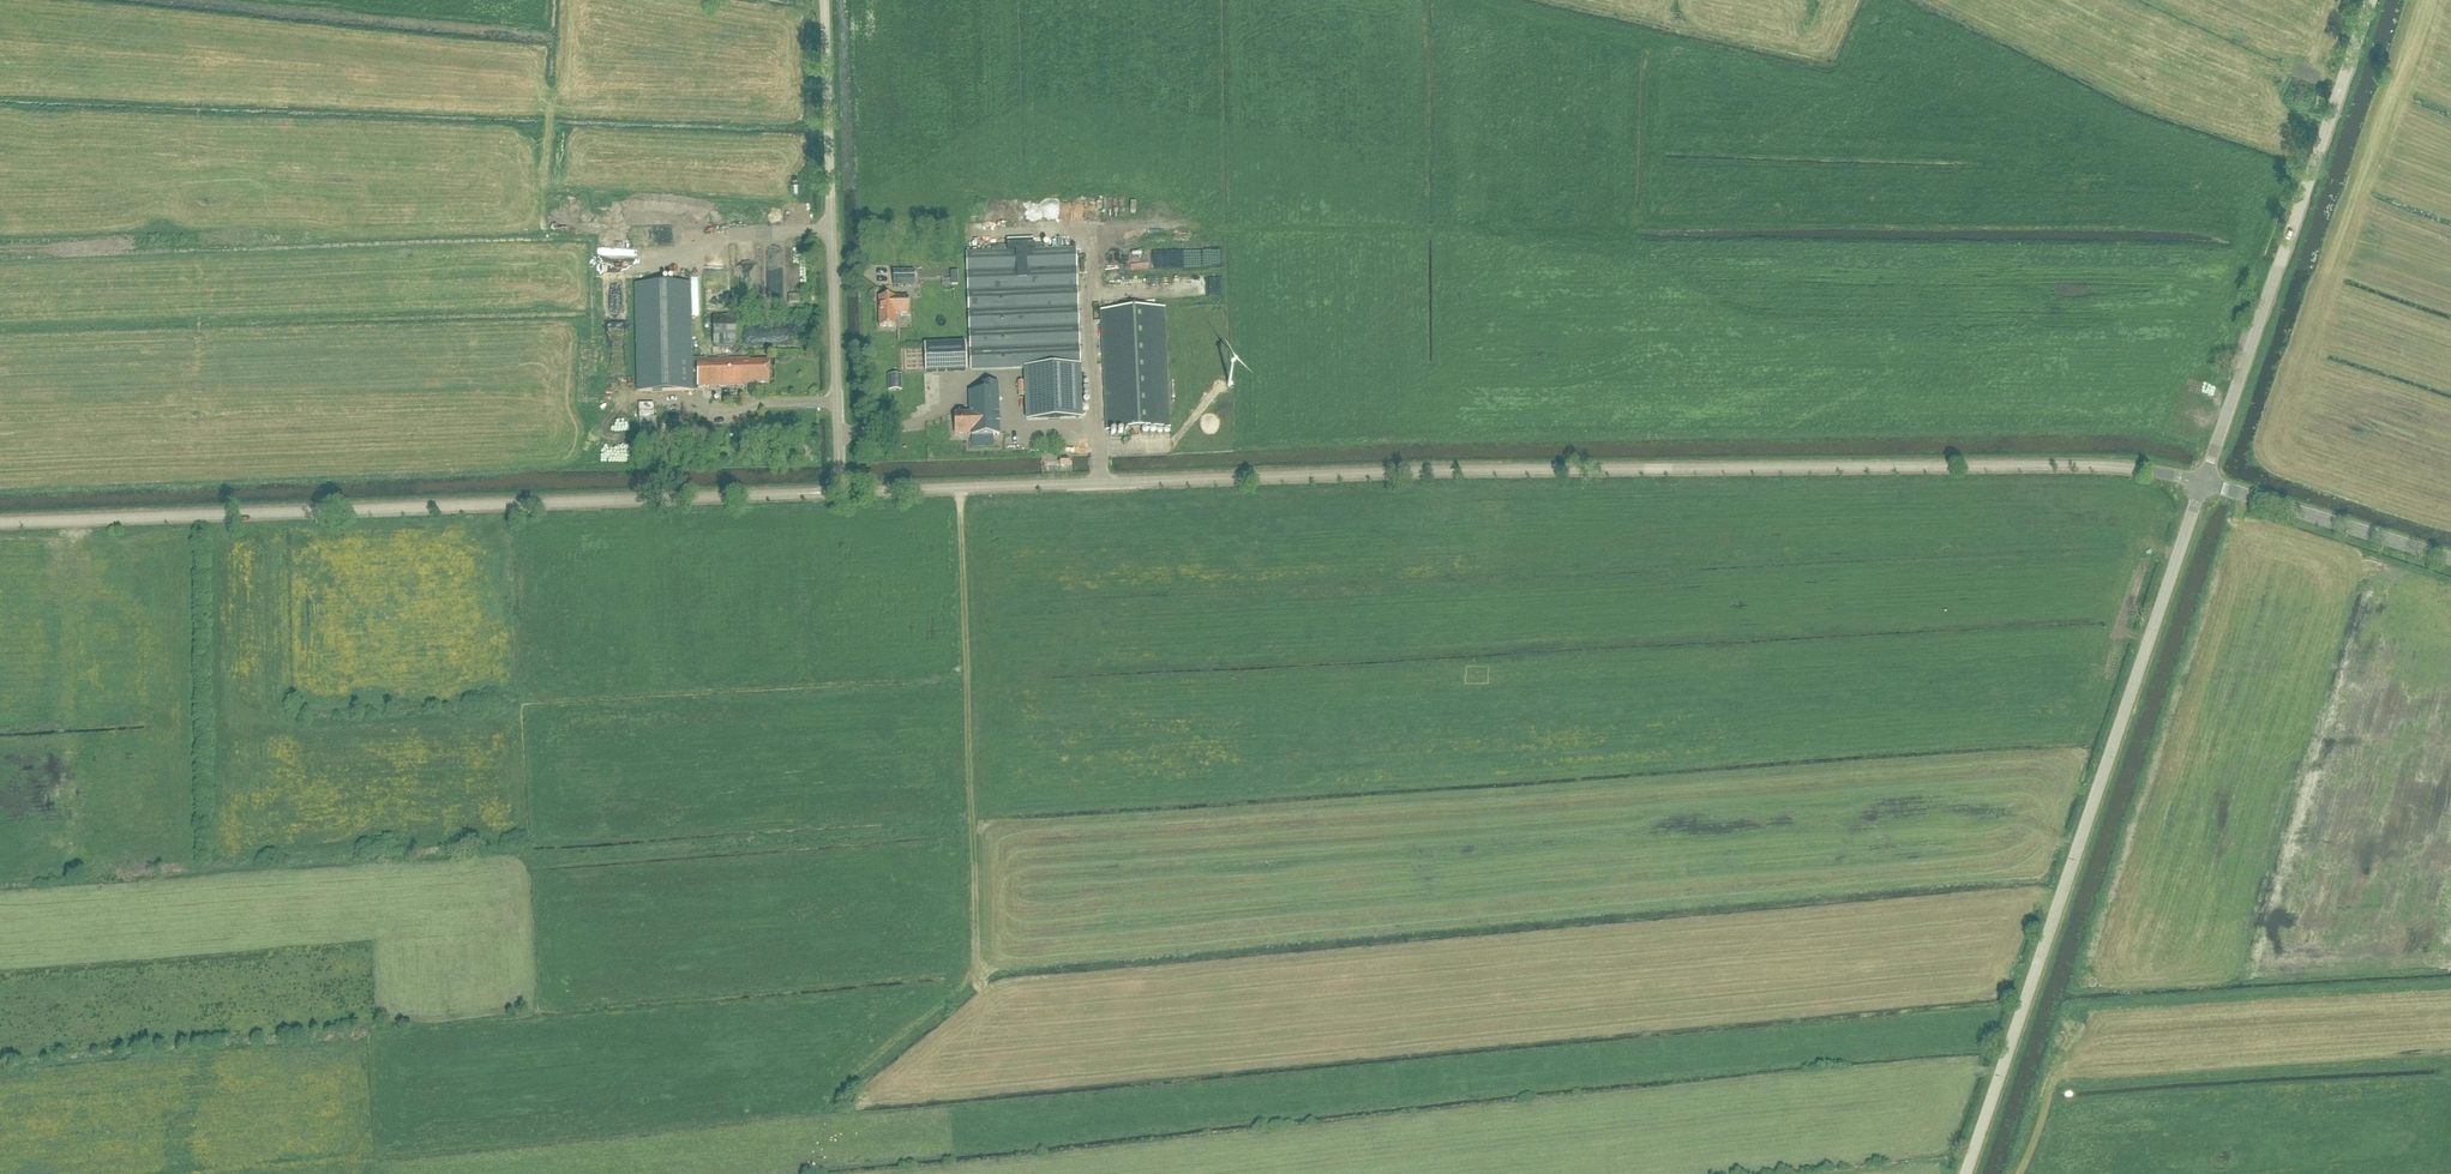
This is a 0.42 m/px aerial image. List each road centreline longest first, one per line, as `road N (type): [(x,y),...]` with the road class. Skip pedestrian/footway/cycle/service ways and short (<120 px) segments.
road 1 (unclassified): [(840,492),(1509,469),(2116,467),(2162,474)]
road 2 (unclassified): [(0,523),(840,492)]
road 3 (unclassified): [(1965,1173),(2203,484)]
road 4 (unclassified): [(2203,484),(2370,0)]
road 5 (unclassified): [(840,492),(824,0)]
road 6 (unclassified): [(2450,561),(2203,484)]

